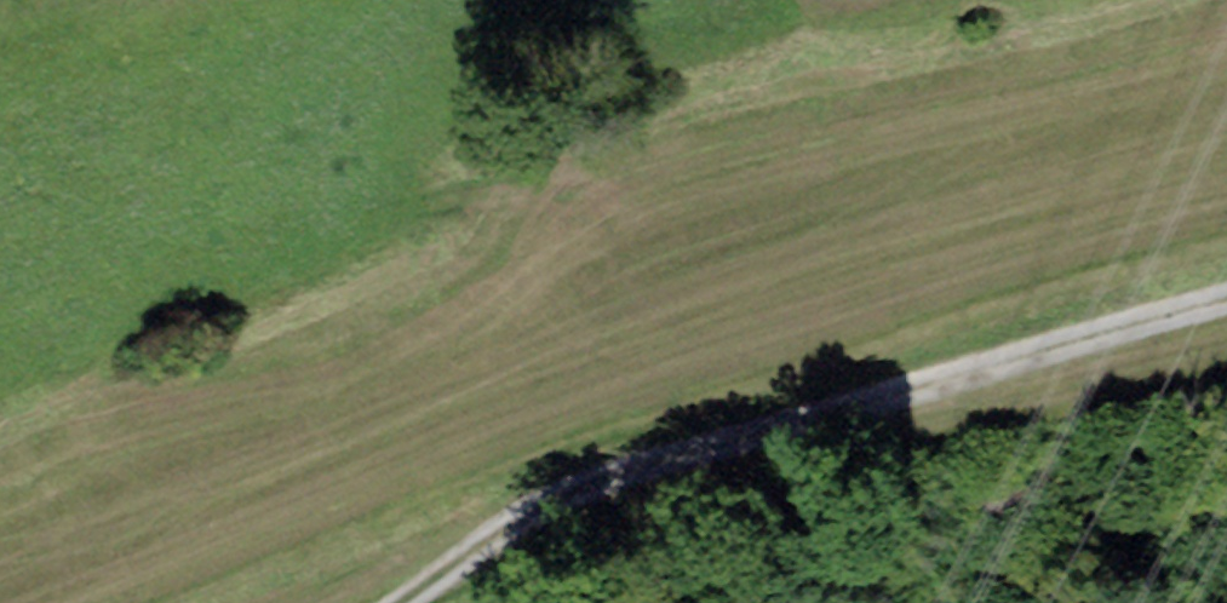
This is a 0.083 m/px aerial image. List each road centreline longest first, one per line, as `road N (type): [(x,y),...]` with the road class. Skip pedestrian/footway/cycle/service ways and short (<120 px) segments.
road 1 (track): [(1226,308),(931,394),(772,422),(541,519),(416,602)]
road 2 (track): [(1226,3),(443,195)]

